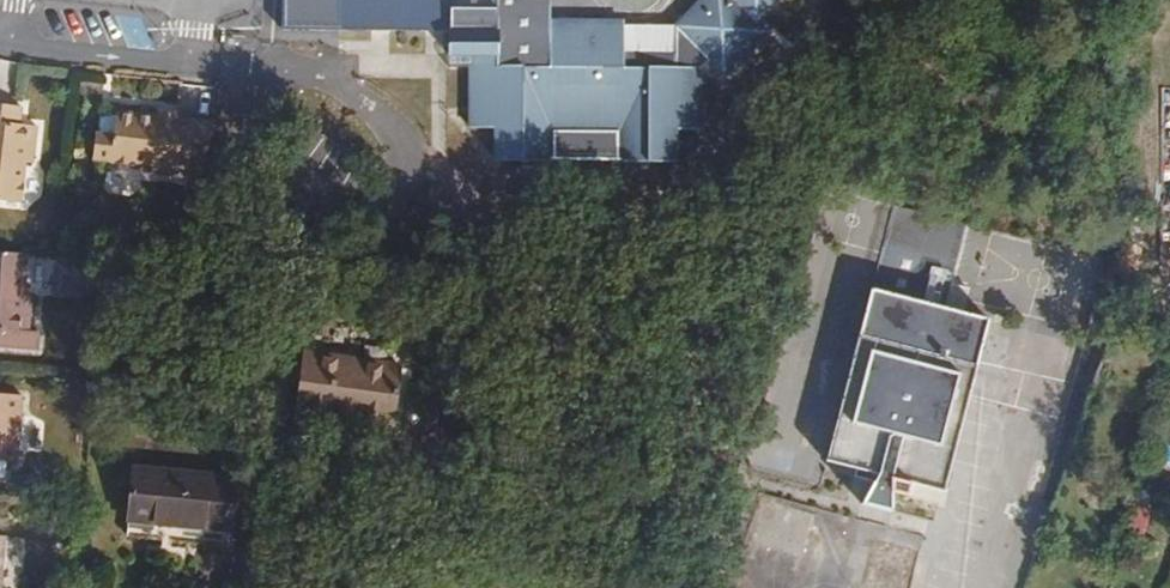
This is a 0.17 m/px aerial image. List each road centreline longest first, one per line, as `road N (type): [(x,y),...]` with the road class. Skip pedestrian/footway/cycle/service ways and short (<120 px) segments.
road 1 (residential): [(234,61),(254,130),(297,187),(361,224),(391,223),(416,205),(419,146),(356,90),(252,63)]
road 2 (residential): [(0,42),(179,62)]

